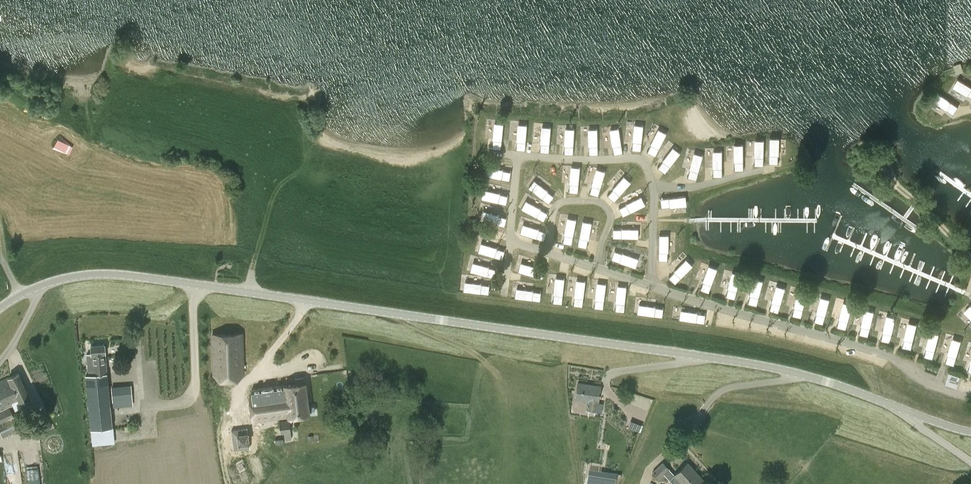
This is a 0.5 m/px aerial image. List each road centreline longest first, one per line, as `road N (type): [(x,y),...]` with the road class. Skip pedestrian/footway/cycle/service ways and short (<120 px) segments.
road 1 (unclassified): [(922,421),(835,383),(757,365),(128,276),(67,278),(0,309)]

